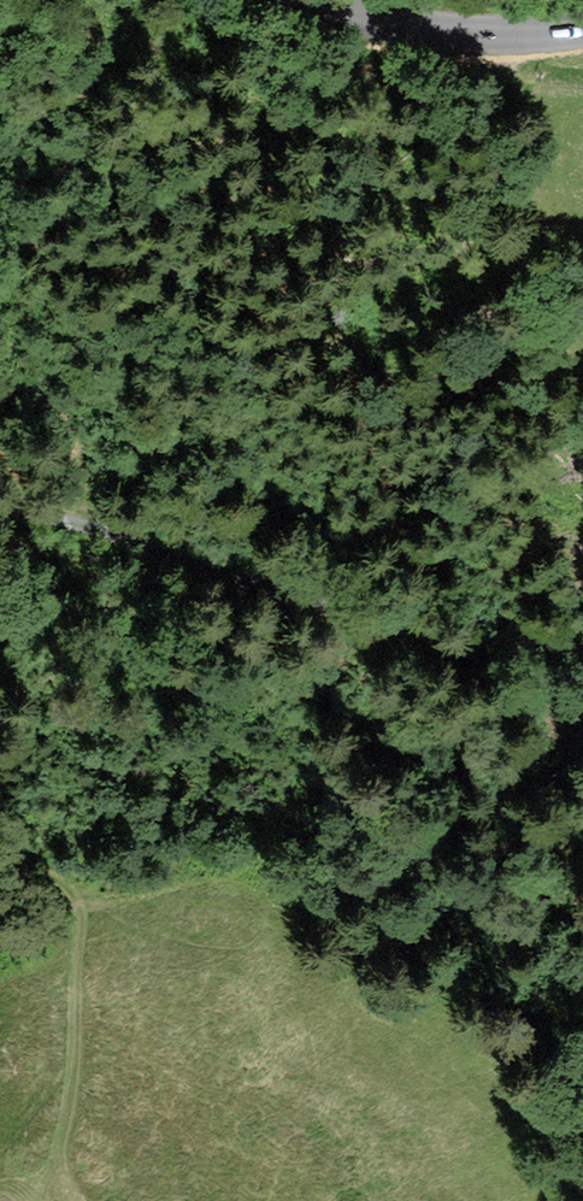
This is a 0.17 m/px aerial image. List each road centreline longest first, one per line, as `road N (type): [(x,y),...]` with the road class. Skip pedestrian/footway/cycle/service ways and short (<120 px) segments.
road 1 (track): [(582,699),(97,529),(0,513)]
road 2 (track): [(68,1165),(86,928),(69,891),(40,872),(0,865)]
road 3 (tertiary): [(582,35),(461,39),(313,0)]

